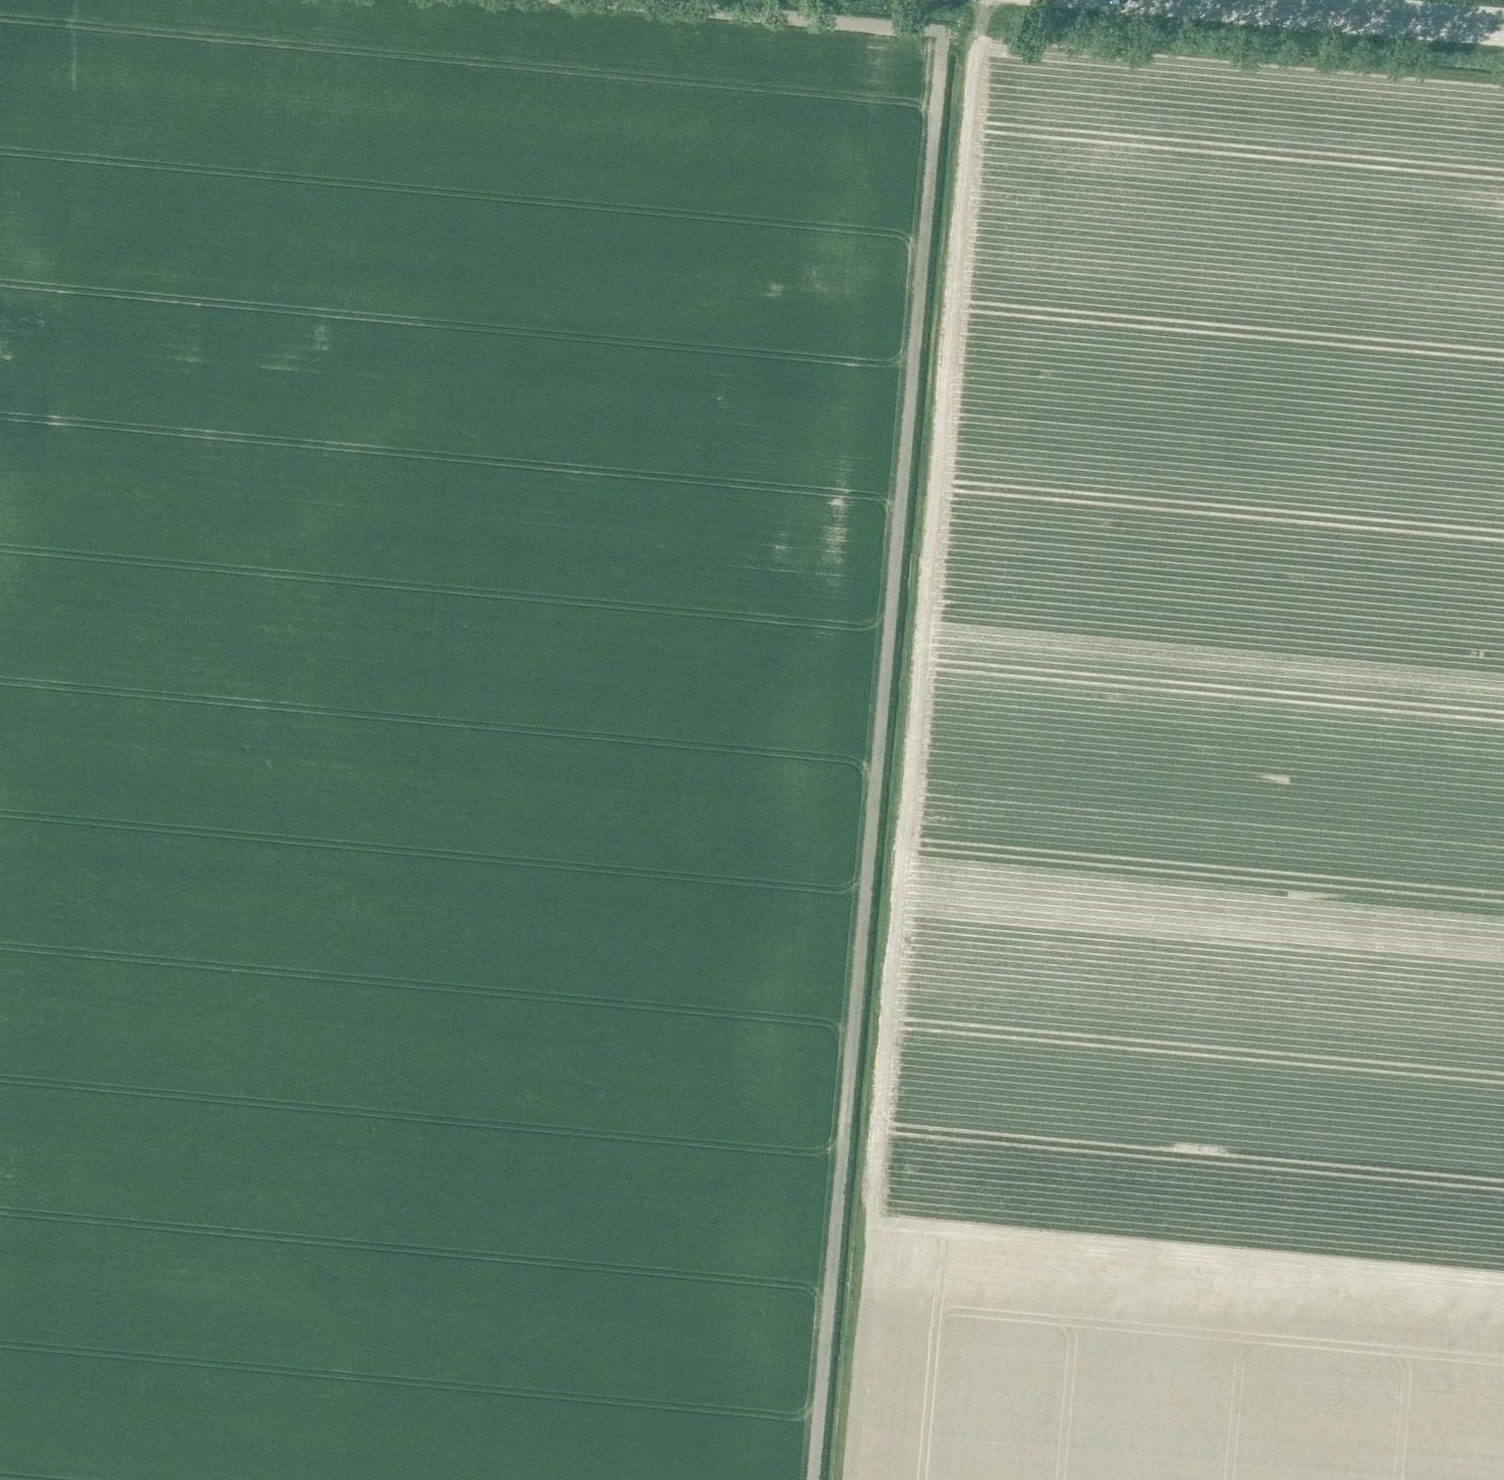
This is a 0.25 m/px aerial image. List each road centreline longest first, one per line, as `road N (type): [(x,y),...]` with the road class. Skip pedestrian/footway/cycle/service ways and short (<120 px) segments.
road 1 (tertiary): [(1503,27),(1192,0)]

